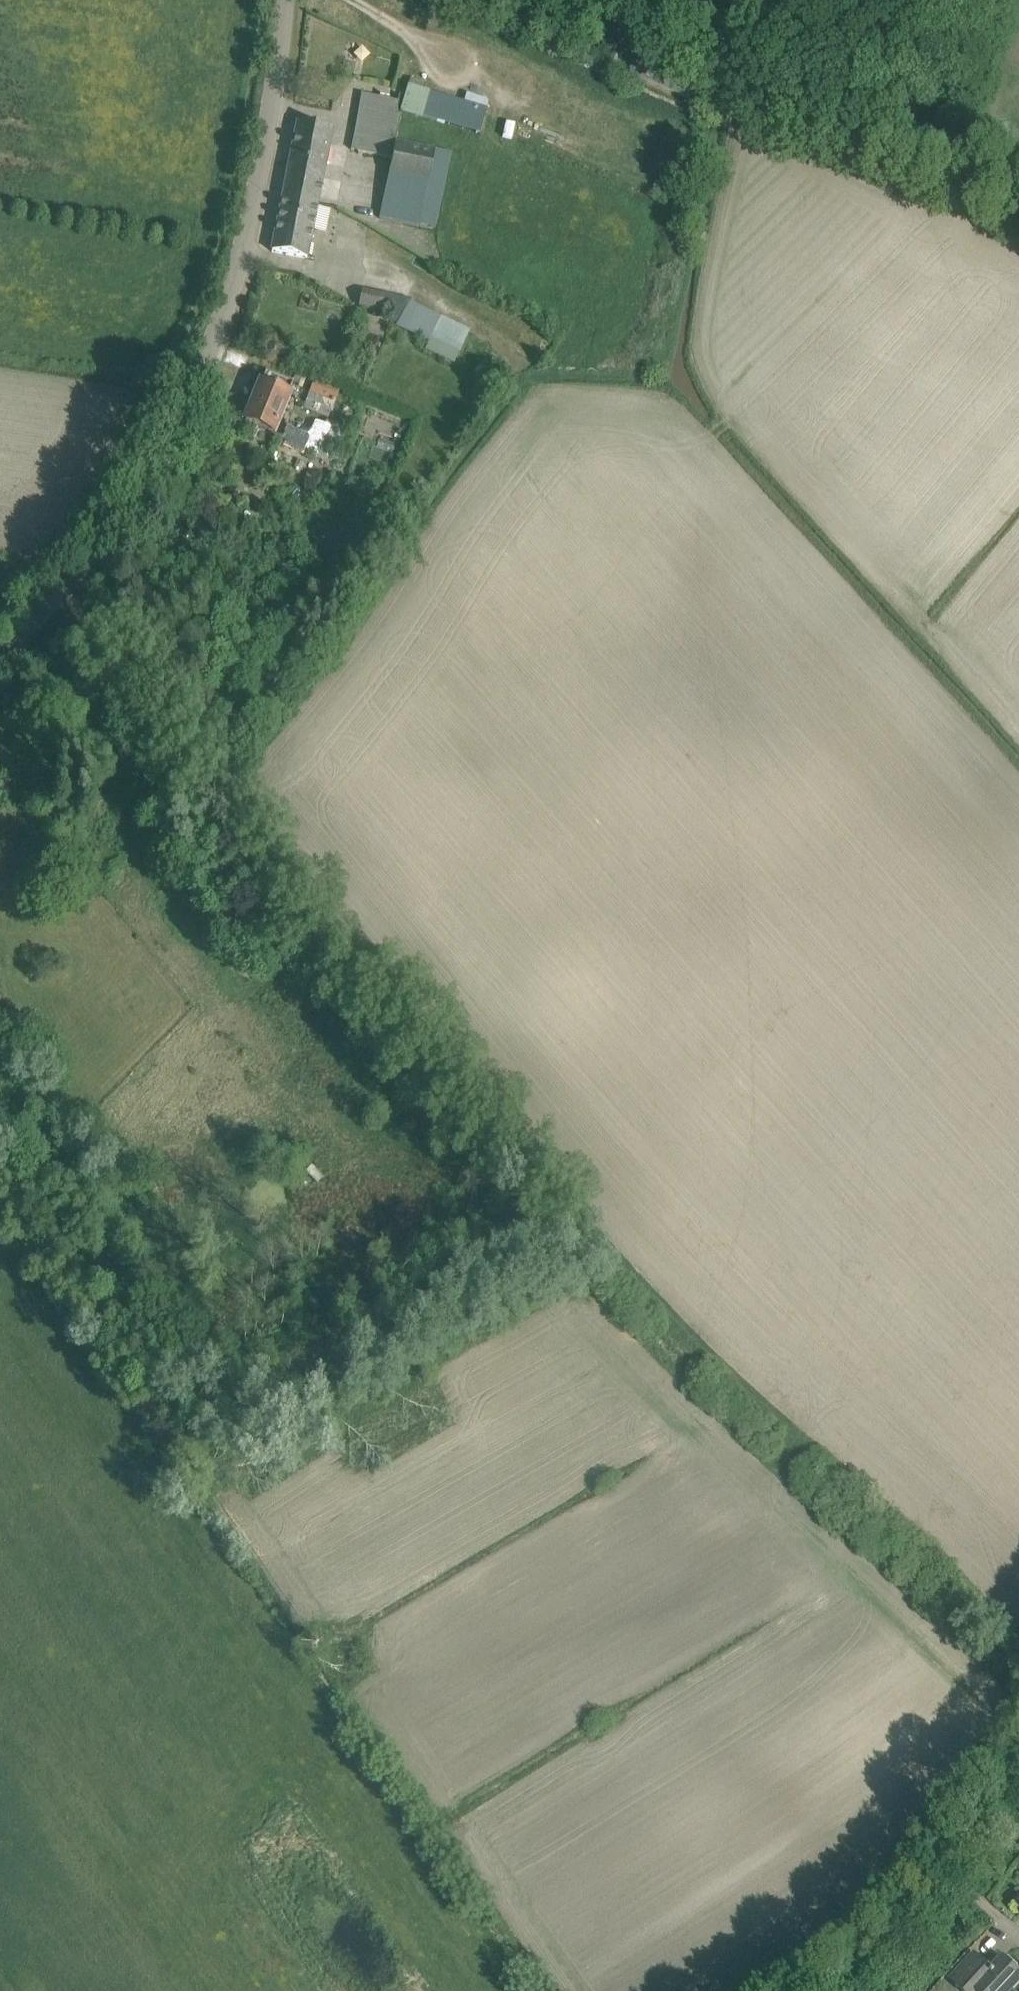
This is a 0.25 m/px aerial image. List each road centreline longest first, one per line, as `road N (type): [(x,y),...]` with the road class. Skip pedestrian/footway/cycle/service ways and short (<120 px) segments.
road 1 (unclassified): [(0,654),(106,540),(164,458),(229,299),(276,89),(285,0)]

